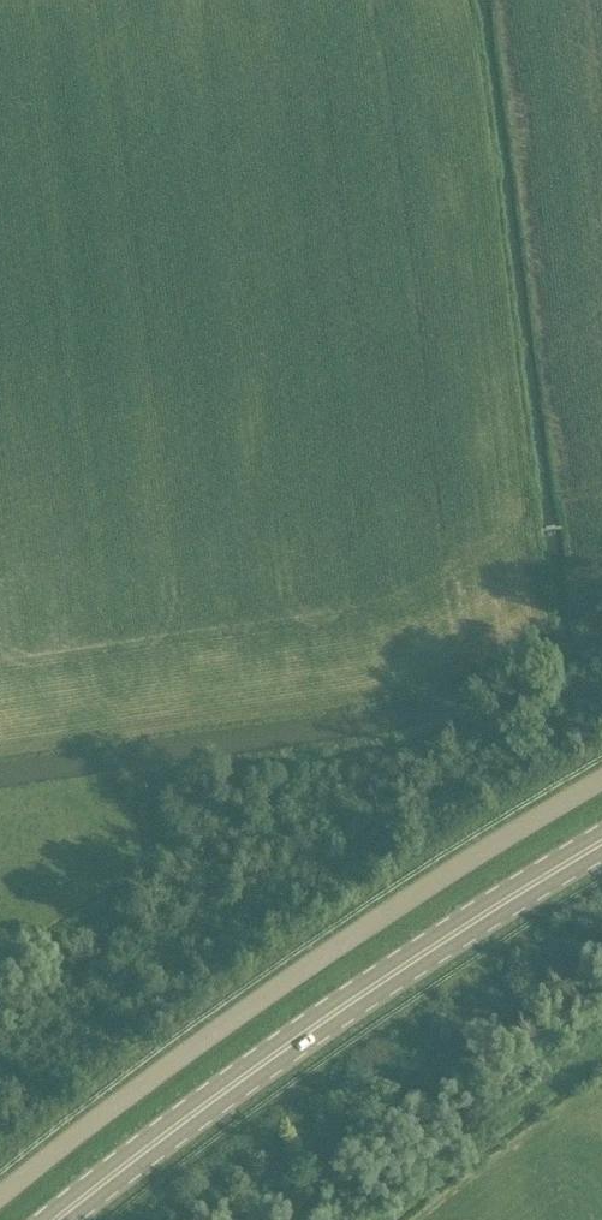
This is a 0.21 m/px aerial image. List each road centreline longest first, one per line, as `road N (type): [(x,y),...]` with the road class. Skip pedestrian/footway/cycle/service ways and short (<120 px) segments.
road 1 (unclassified): [(0,1199),(100,1114),(354,936),(601,783)]
road 2 (primary): [(62,1219),(236,1087),(601,840)]

